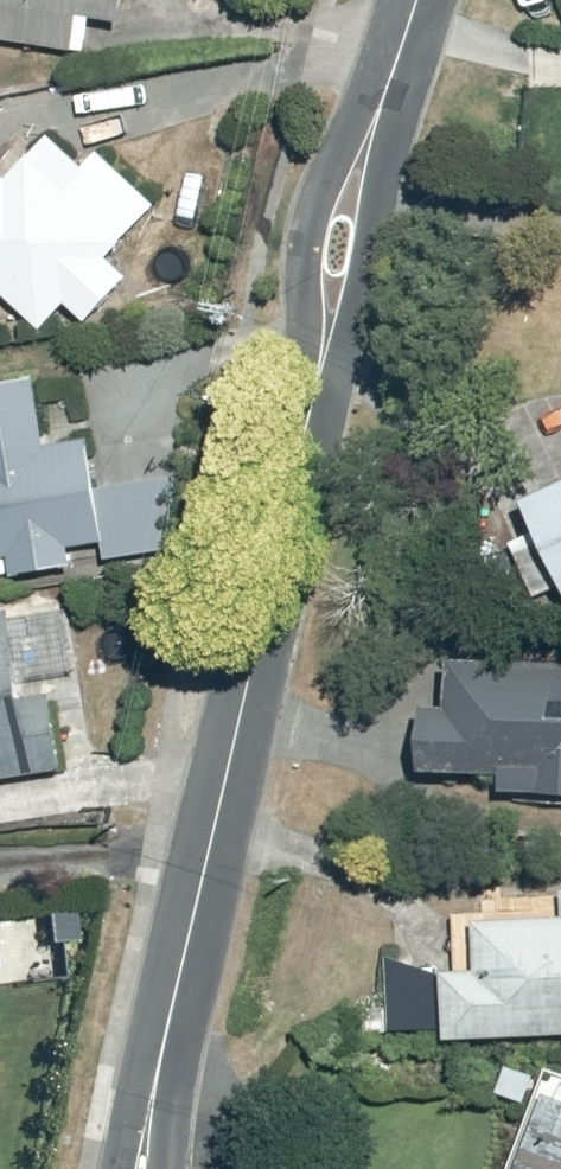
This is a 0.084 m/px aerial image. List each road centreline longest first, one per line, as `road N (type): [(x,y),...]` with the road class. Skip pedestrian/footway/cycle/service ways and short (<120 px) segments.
road 1 (residential): [(423,0),(148,1145),(154,1168)]

